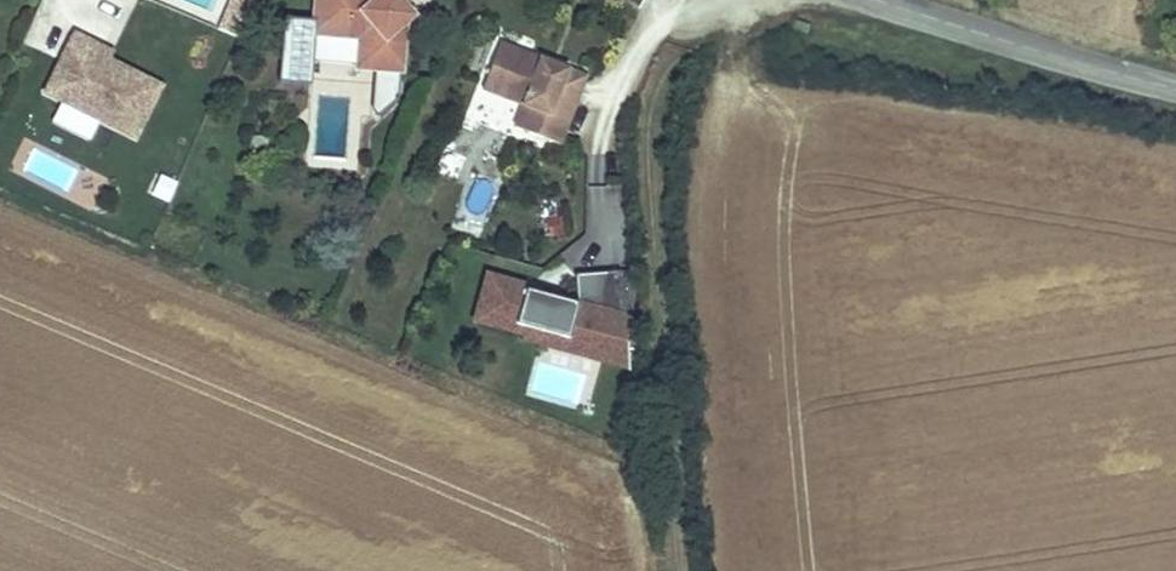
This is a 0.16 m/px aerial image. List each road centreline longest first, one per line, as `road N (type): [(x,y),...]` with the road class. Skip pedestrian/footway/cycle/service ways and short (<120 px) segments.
road 1 (track): [(717,1),(681,47),(648,129),(684,570)]
road 2 (tertiary): [(1175,96),(873,0)]

